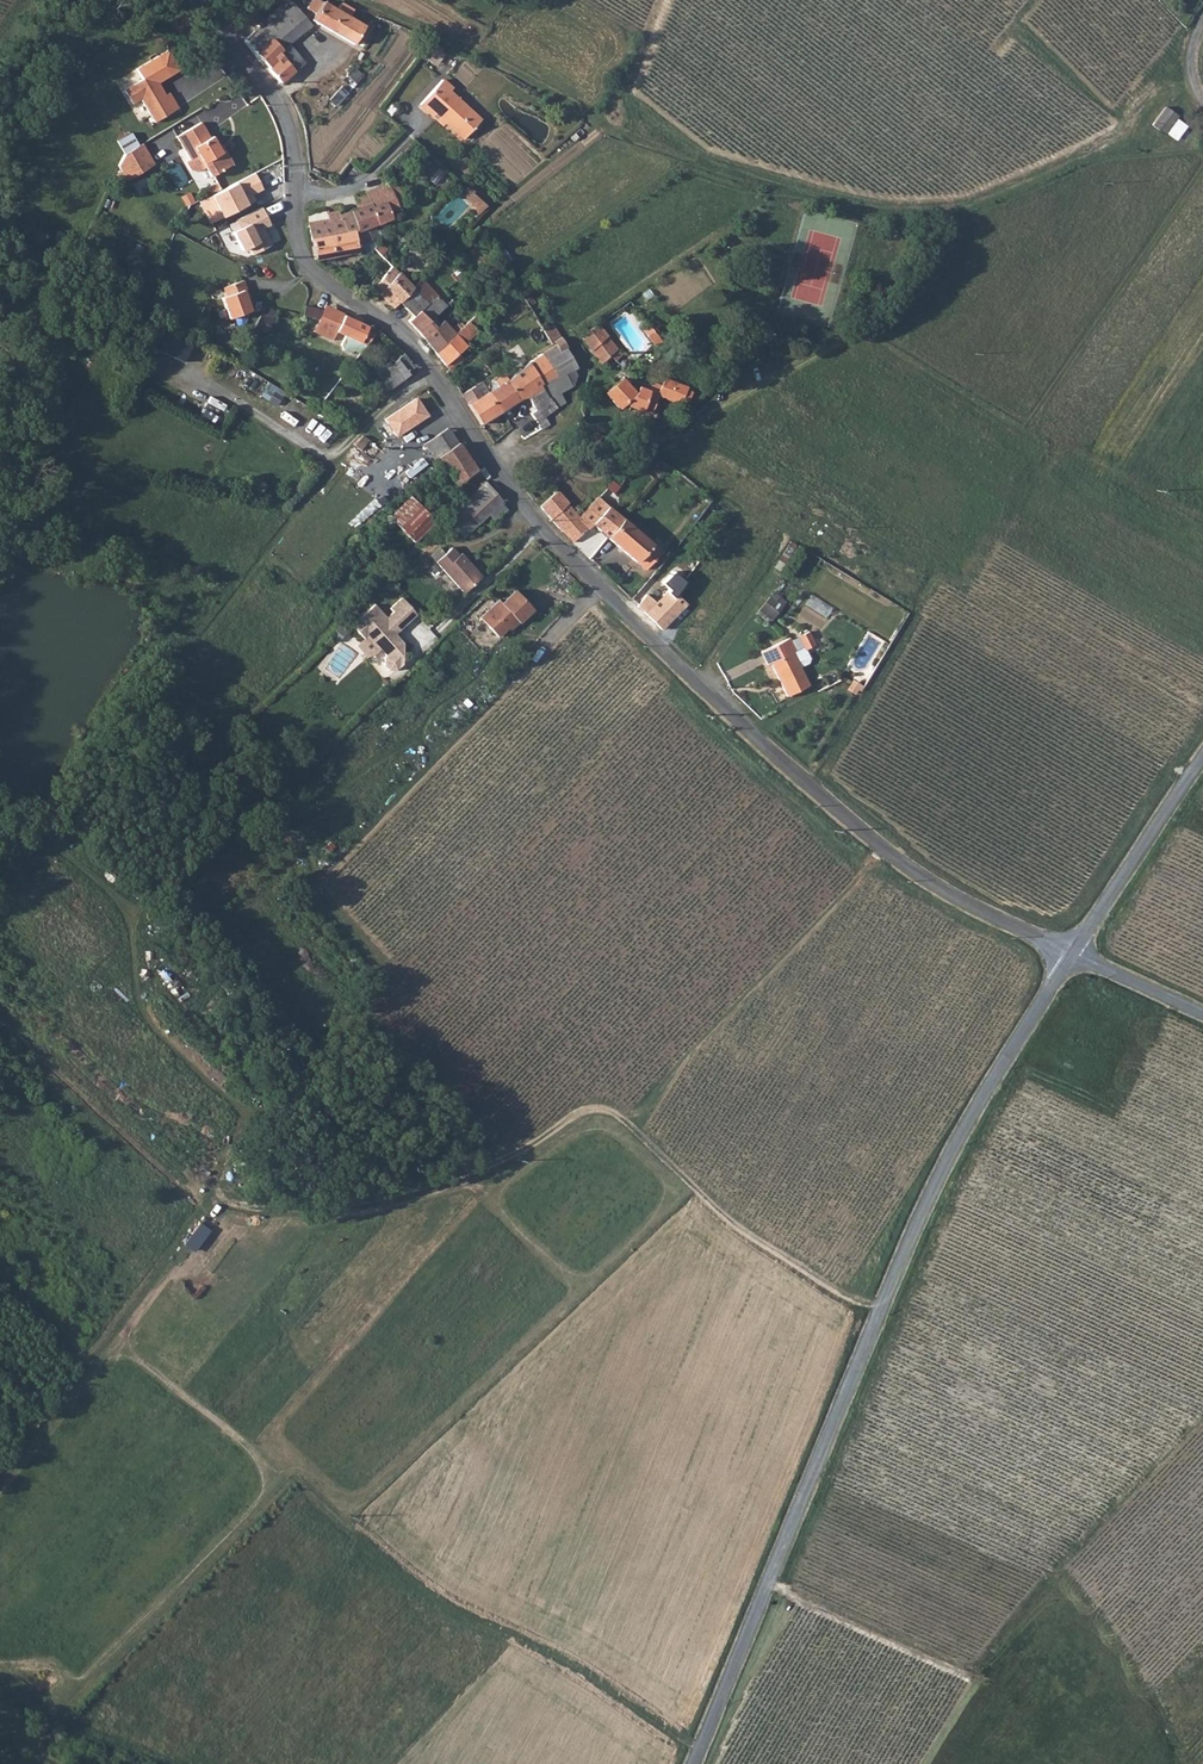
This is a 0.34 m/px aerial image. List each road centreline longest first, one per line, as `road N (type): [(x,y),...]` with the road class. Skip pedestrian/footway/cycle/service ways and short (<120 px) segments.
road 1 (unclassified): [(192,0),(281,110),(306,266),(400,334),(526,512),(672,660),(870,839),(940,889),(1071,954)]
road 2 (track): [(881,1312),(756,1240),(602,1106),(496,1163),(369,1204),(311,1212),(221,1203),(0,1005)]
road 3 (track): [(699,1751),(546,1651),(422,1595),(261,1441),(493,1178),(496,1163)]
road 4 (unclassified): [(1071,954),(931,1198),(693,1763)]
road 5 (track): [(596,120),(664,152),(852,203),(968,202),(1088,159),(1104,117),(1139,73),(1199,34)]
road 6 (track): [(855,332),(756,373),(673,433),(634,446),(593,475),(524,449),(490,462)]
road 7 (track): [(358,0),(480,54),(596,120),(662,0)]
road 8 (track): [(632,1125),(883,849)]
road 9 (track): [(0,1477),(221,1203)]
road 10 (track): [(510,1156),(377,1019),(383,965),(318,893)]
road 11 (track): [(61,1717),(291,1476)]
road 12 (unclassified): [(1202,763),(1071,954)]
road 13 (track): [(768,1584),(970,1671)]
road 14 (track): [(176,1763),(61,1717),(0,1673)]
road 15 (unclassified): [(1071,954),(1202,1014)]

